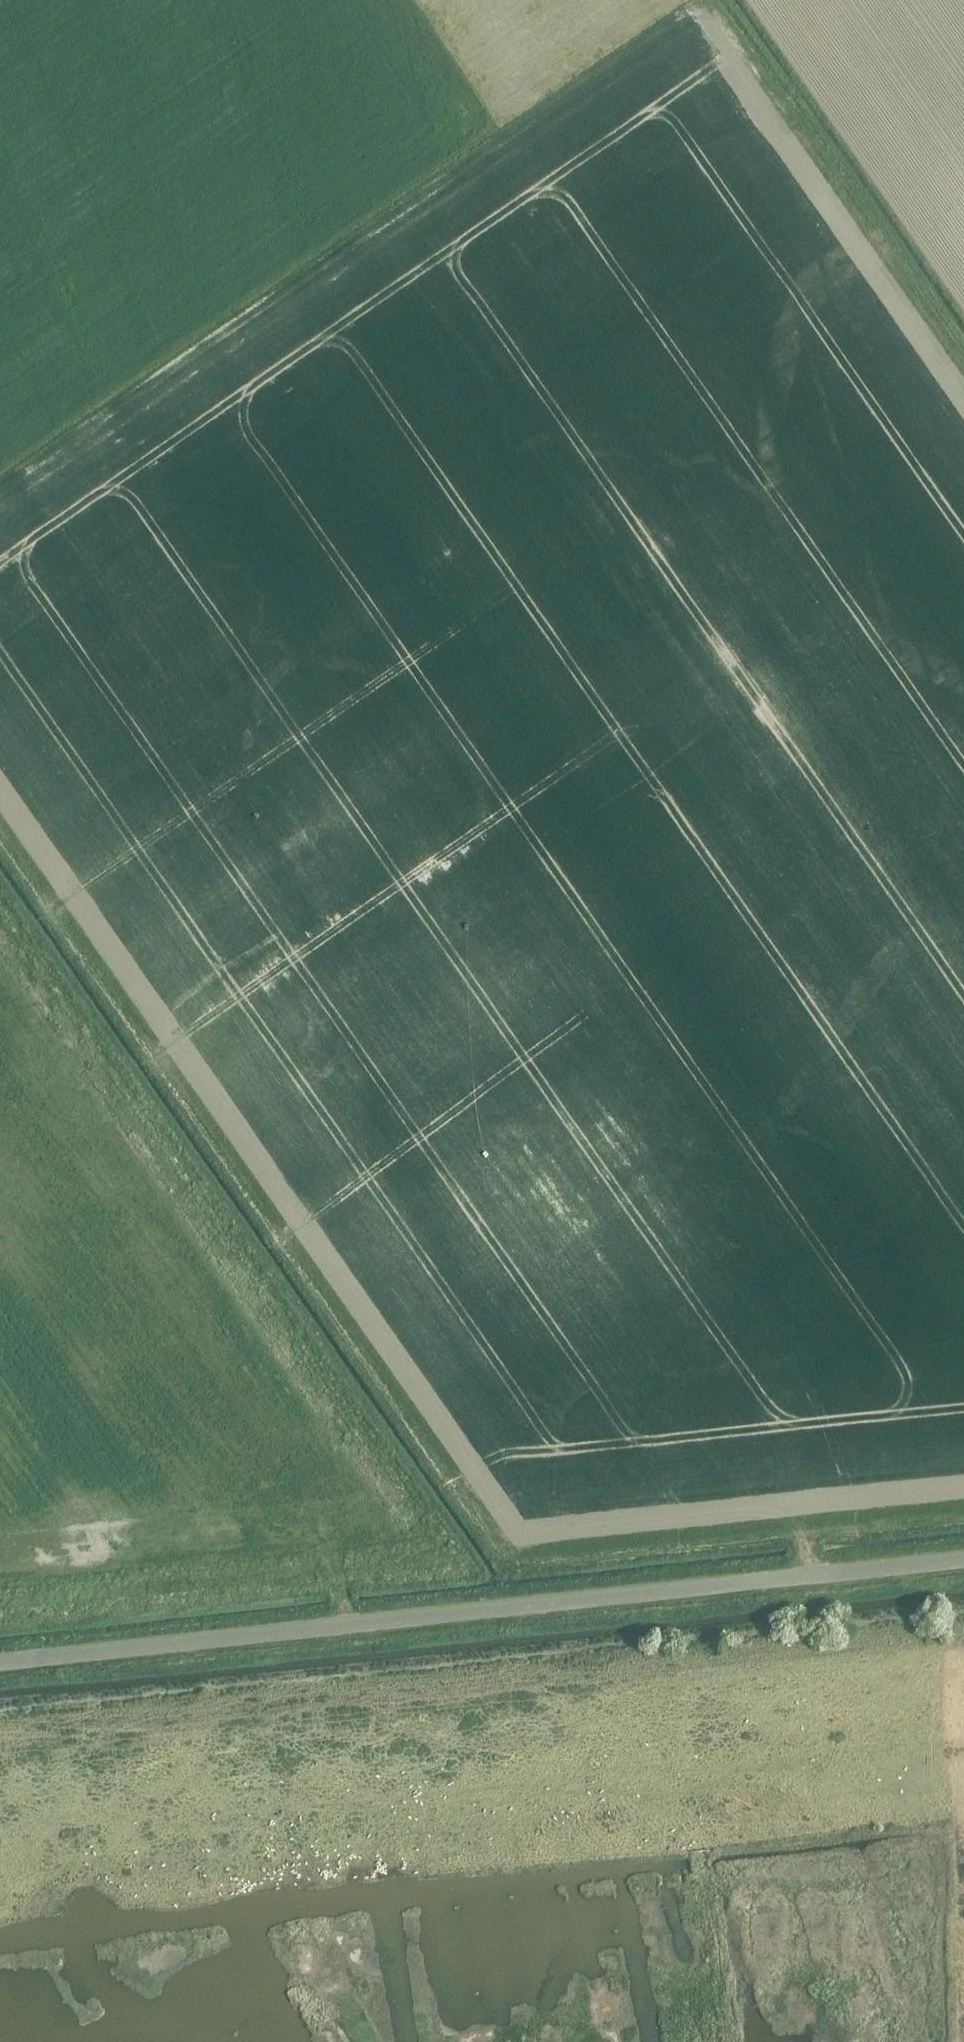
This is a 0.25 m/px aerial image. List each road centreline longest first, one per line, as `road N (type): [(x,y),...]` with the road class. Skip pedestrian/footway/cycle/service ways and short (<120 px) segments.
road 1 (unclassified): [(963,1558),(0,1662)]

